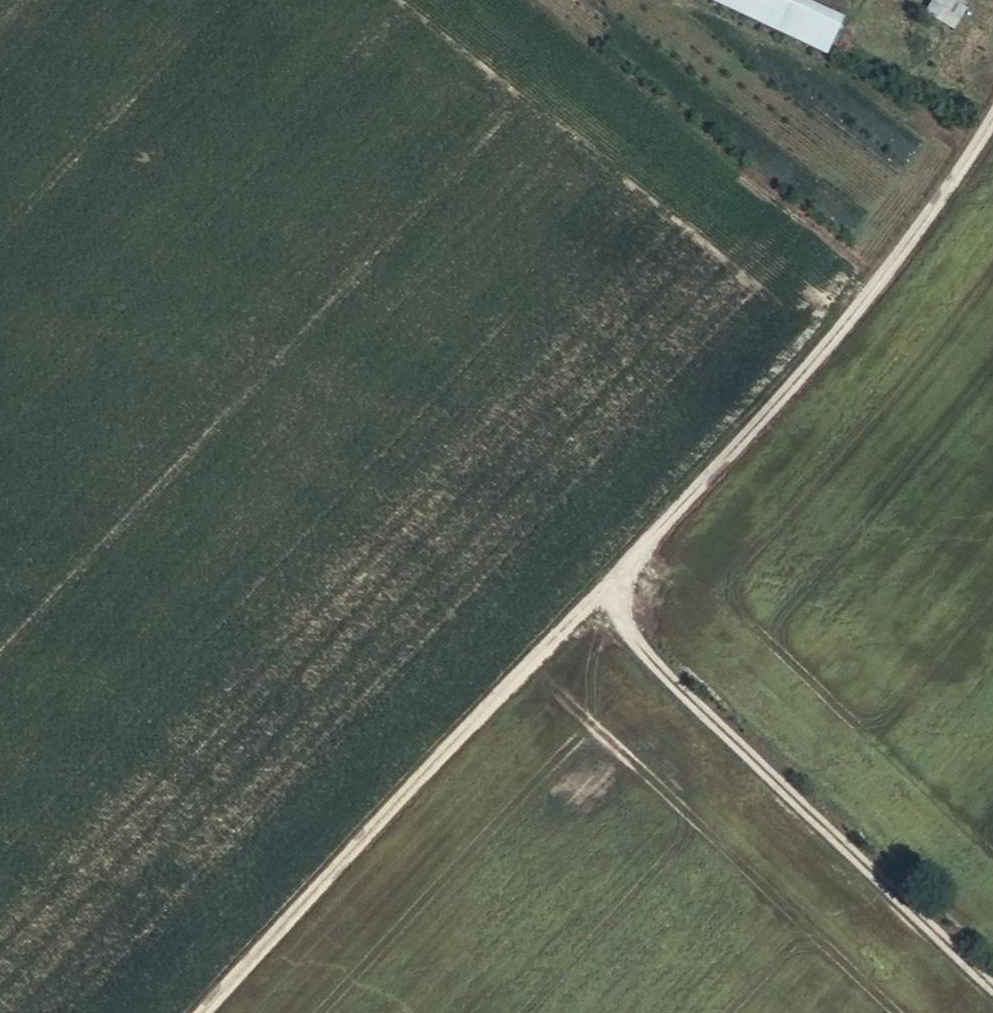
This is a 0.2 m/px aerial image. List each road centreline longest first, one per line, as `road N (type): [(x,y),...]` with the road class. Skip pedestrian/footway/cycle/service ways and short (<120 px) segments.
road 1 (track): [(200,1012),(597,598),(909,247),(992,119)]
road 2 (track): [(597,598),(992,983)]

